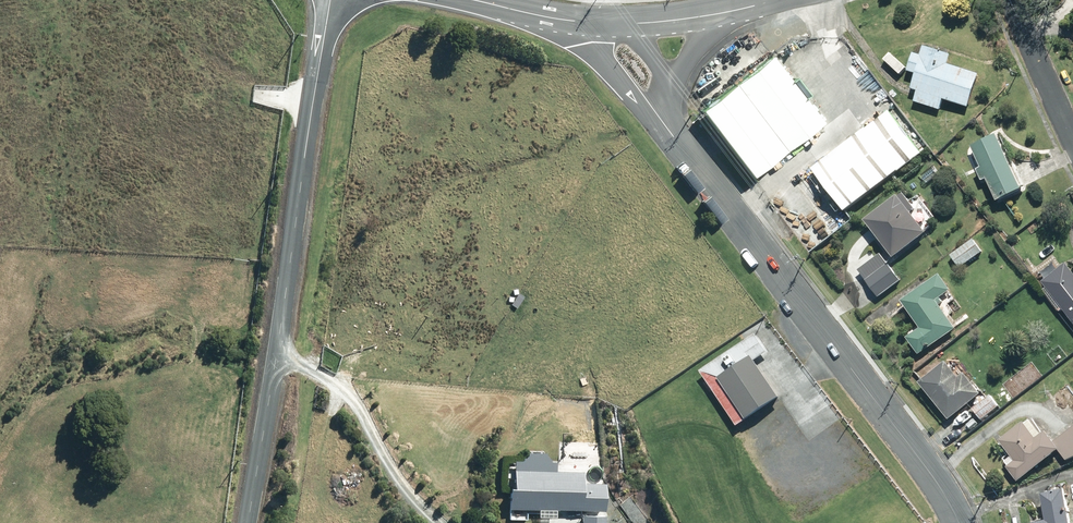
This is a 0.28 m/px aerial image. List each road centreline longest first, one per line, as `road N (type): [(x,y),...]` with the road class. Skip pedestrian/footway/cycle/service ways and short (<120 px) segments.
road 1 (residential): [(245,522),(330,0)]
road 2 (residential): [(963,522),(678,154)]
road 3 (track): [(429,522),(392,483),(348,408),(320,388),(266,372)]
road 4 (residential): [(678,154),(591,44),(586,24)]
road 5 (residential): [(678,154),(671,113),(679,75),(722,15)]
road 6 (residential): [(1010,0),(1072,138)]
road 7 (primary): [(586,24),(722,15)]
road 8 (primary): [(468,0),(586,24)]

